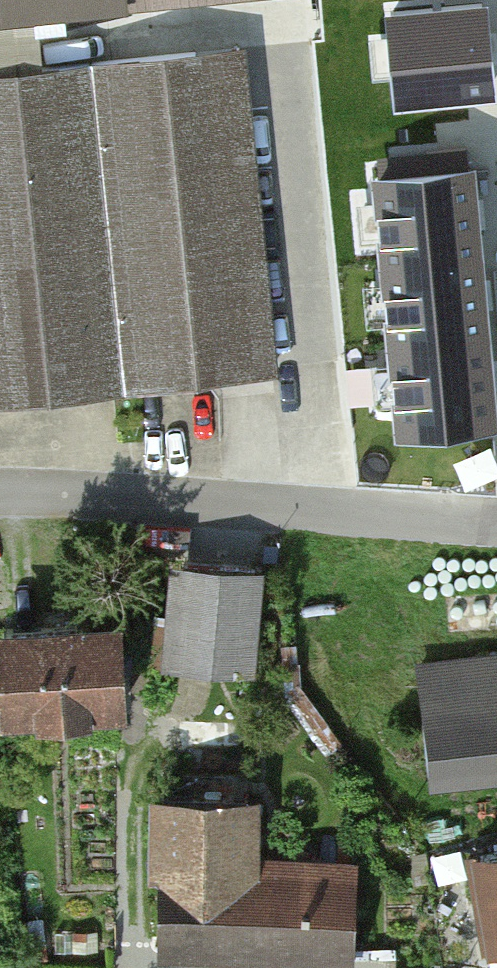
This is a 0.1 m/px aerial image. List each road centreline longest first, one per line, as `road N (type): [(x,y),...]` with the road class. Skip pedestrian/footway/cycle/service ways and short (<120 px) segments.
road 1 (residential): [(0,498),(496,522)]

